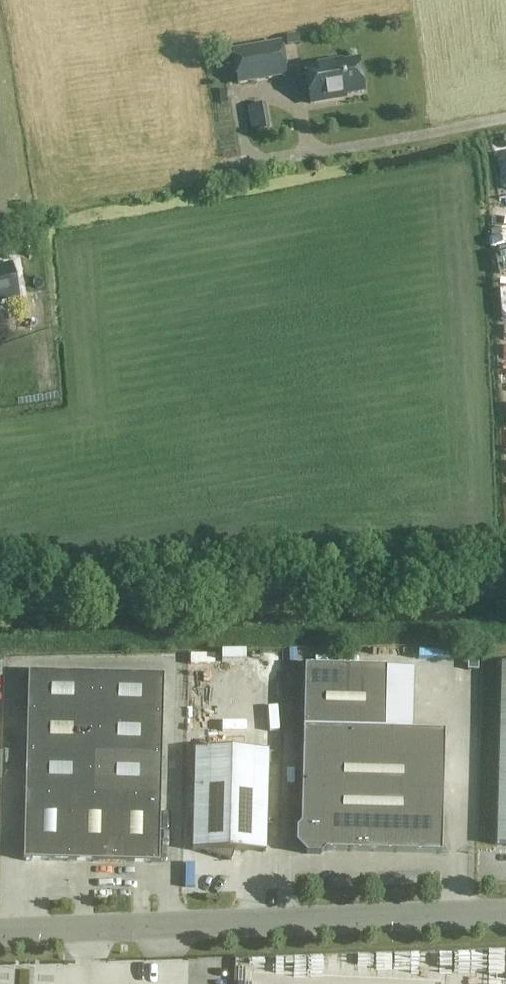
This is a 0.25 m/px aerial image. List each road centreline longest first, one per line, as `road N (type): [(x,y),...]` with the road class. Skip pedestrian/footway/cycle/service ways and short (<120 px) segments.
road 1 (unclassified): [(505,912),(0,931)]
road 2 (unclassified): [(0,598),(505,580)]

